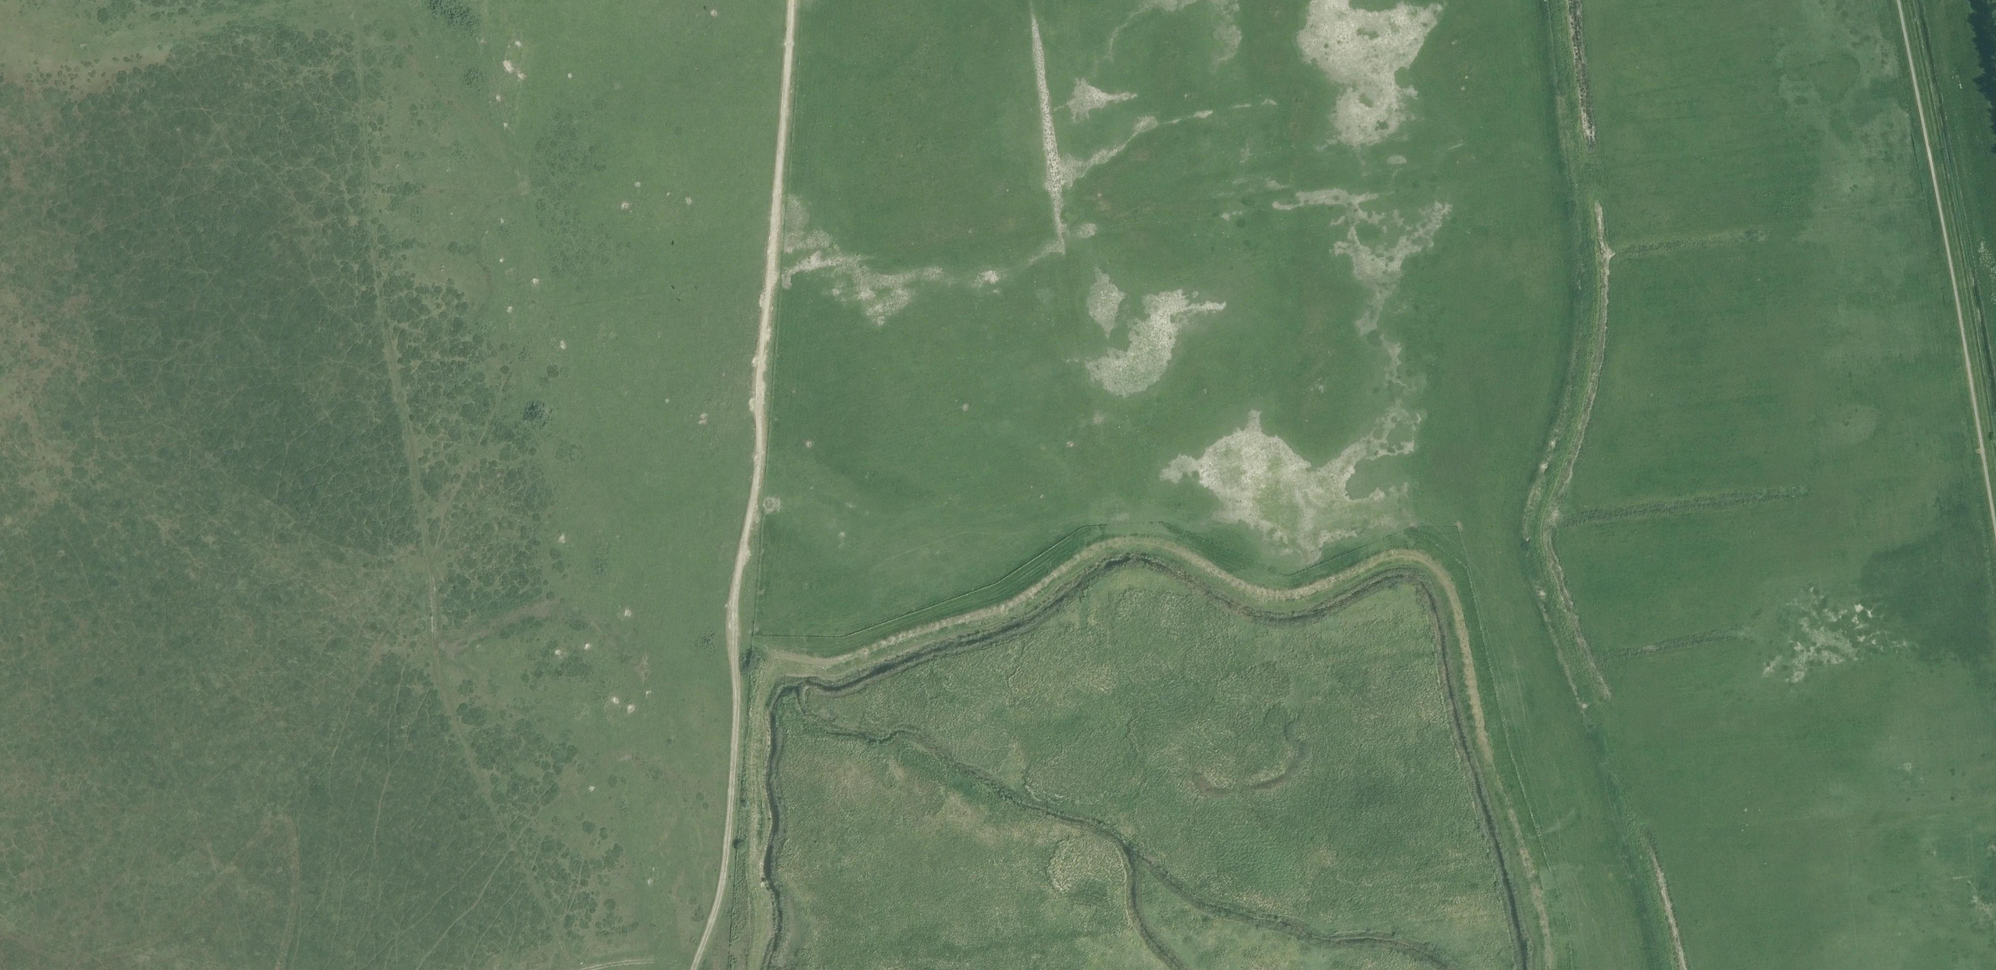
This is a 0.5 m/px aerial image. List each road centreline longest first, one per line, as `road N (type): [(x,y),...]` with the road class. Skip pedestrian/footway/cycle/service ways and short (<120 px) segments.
road 1 (track): [(573,969),(462,741),(436,649),(428,551),(380,310),(353,0)]
road 2 (track): [(792,0),(753,385),(760,423),(735,586),(730,885),(693,969)]

